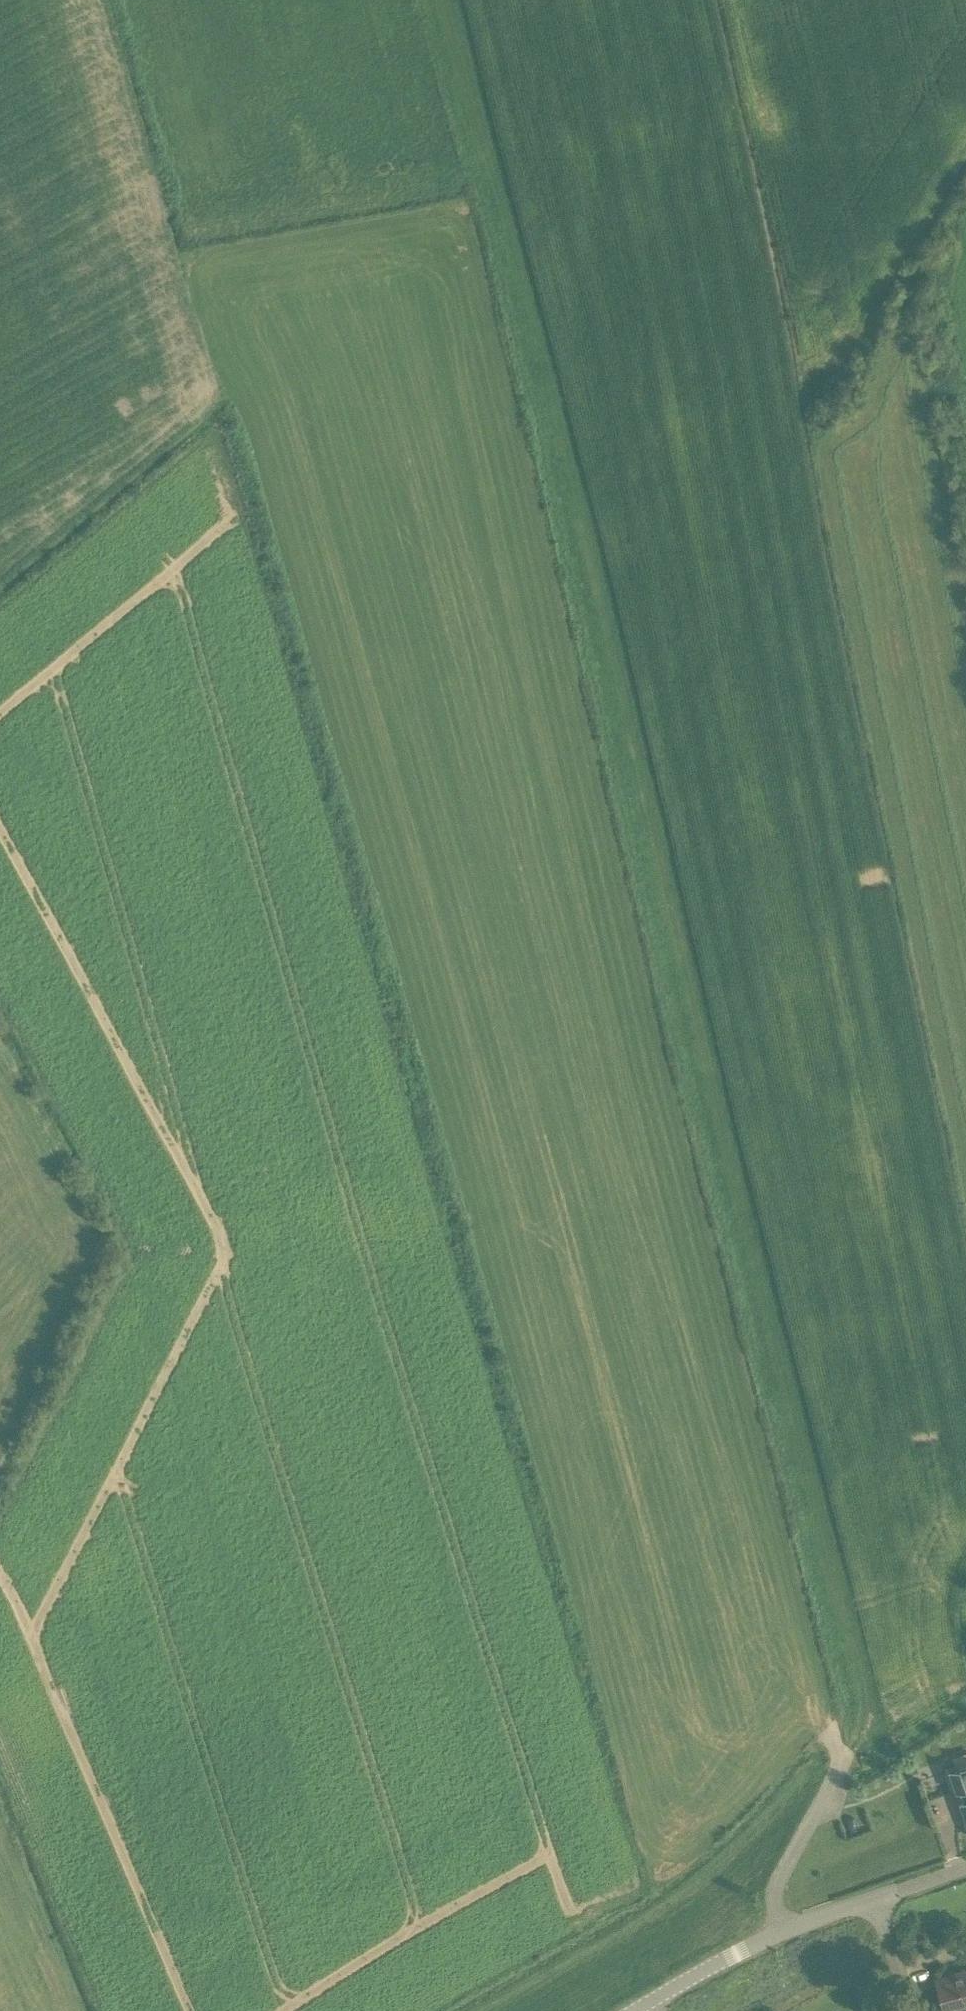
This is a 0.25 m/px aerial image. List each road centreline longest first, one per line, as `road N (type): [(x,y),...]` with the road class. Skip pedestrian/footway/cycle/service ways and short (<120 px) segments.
road 1 (track): [(830,1728),(844,1754),(776,1885),(788,1932)]
road 2 (unclassified): [(627,2010),(764,1943)]

